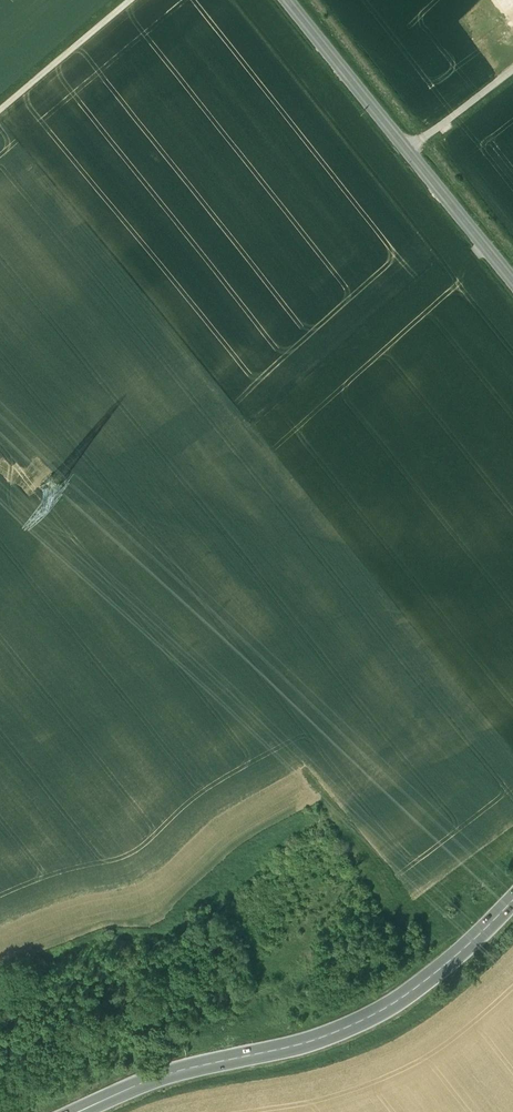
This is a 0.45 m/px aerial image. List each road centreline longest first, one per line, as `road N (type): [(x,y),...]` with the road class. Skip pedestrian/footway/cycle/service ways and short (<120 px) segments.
road 1 (primary): [(85,1111),(183,1072),(345,1033),(417,993),(512,905)]
road 2 (tertiary): [(286,0),(406,150)]
road 3 (tertiary): [(406,150),(512,288)]
road 4 (track): [(0,109),(130,0)]
road 5 (residential): [(512,69),(406,150)]

